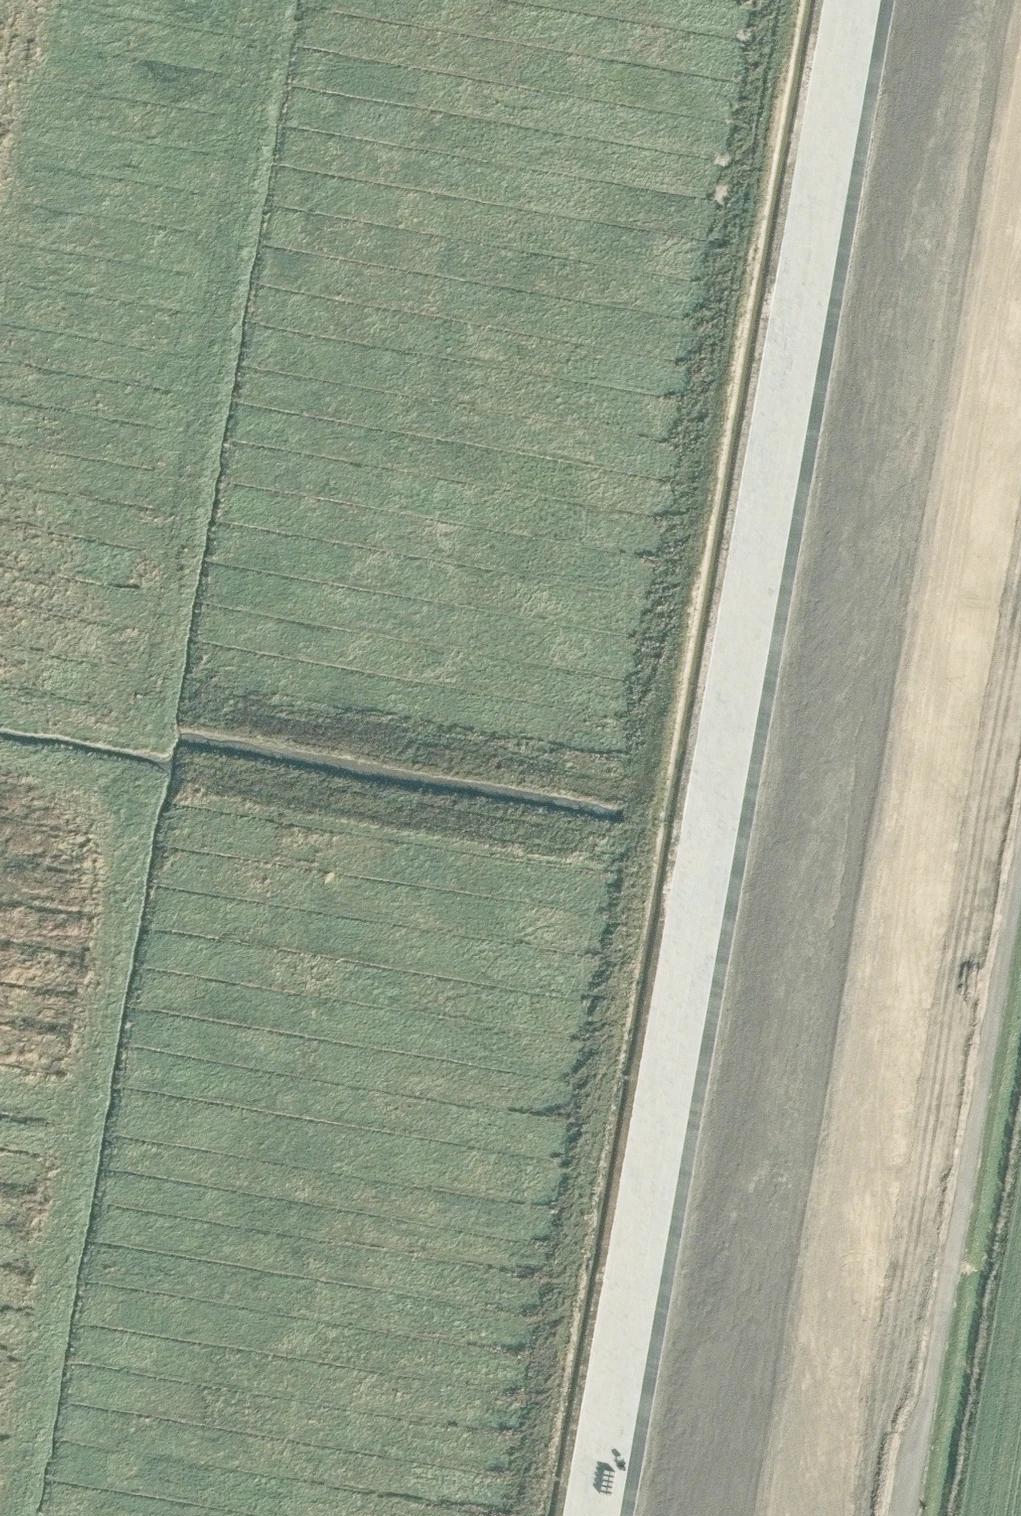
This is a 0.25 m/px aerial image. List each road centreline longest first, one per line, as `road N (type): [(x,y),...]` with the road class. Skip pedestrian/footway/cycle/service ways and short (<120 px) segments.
road 1 (track): [(913,0),(630,1515)]
road 2 (track): [(911,1515),(1020,899)]

